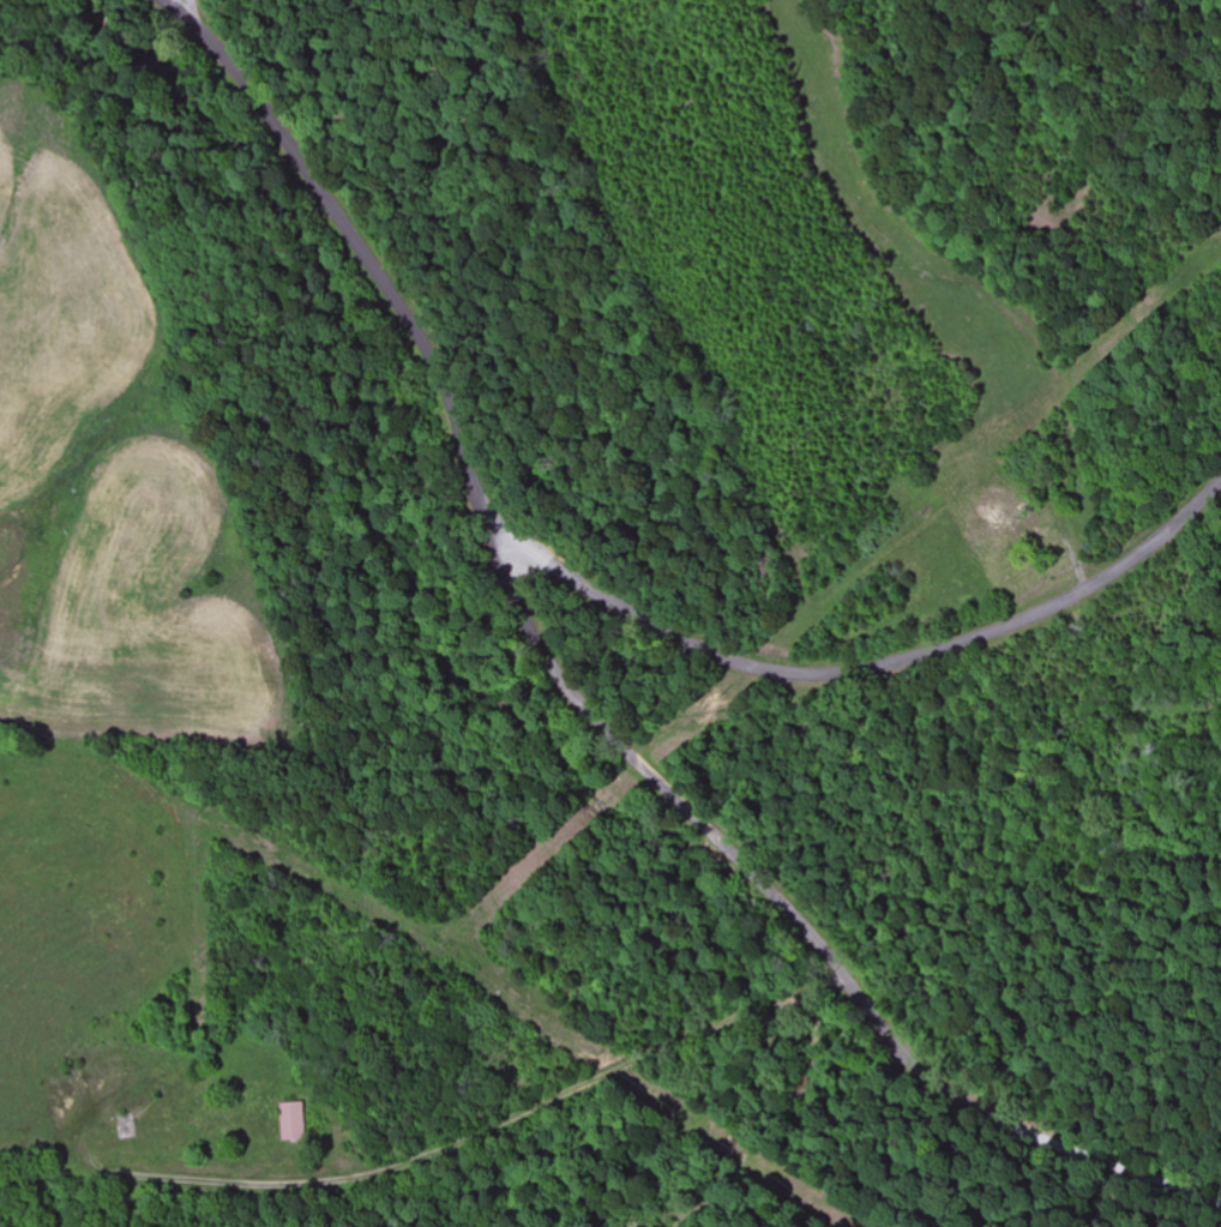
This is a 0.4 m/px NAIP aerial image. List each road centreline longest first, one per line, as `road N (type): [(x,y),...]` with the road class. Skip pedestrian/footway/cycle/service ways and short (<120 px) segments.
road 1 (residential): [(1220,1213),(991,1121),(906,1060),(515,582),(491,539),(458,407),(425,343),(253,89),(161,0)]
road 2 (residential): [(491,539),(714,652),(816,675),(880,667),(982,637),(1077,596),(1137,558),(1220,483)]

